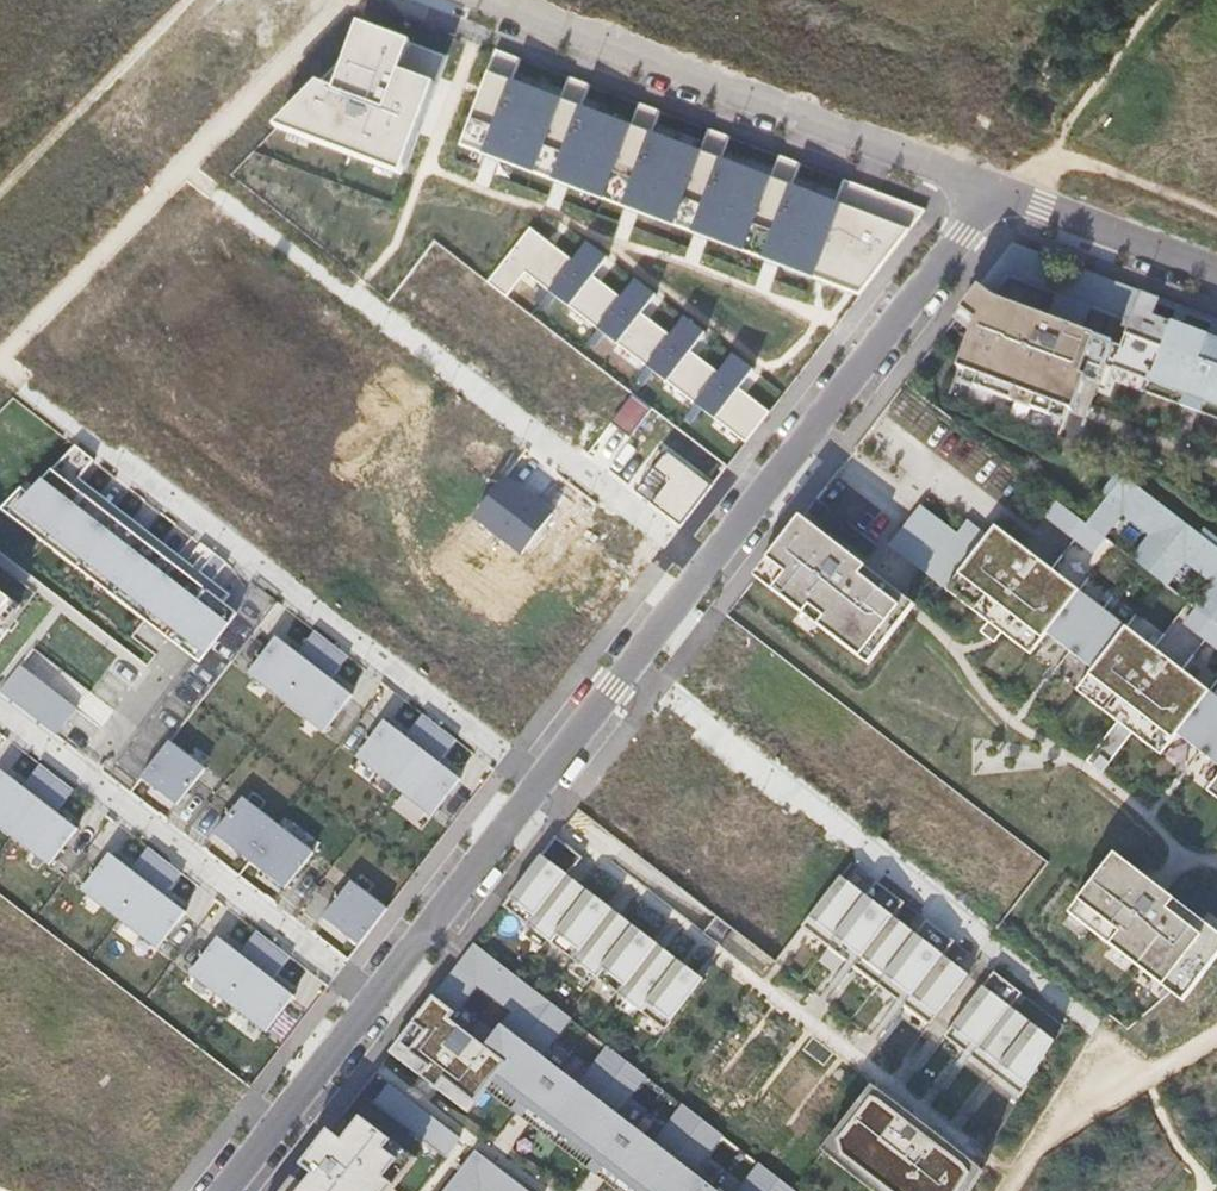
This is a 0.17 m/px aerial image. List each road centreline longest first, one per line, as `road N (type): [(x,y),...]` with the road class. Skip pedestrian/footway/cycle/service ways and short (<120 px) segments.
road 1 (residential): [(0,366),(538,784)]
road 2 (residential): [(709,563),(185,169)]
road 3 (residential): [(1112,1041),(624,673)]
road 4 (residential): [(500,0),(997,193)]
road 5 (residential): [(709,563),(997,193)]
road 6 (residential): [(0,715),(372,1000)]
road 7 (residential): [(372,1000),(538,784)]
road 8 (residential): [(224,1190),(372,1000)]
road 9 (residential): [(997,193),(1216,277)]
road 10 (residential): [(538,784),(624,673)]
road 11 (residential): [(624,673),(709,563)]

